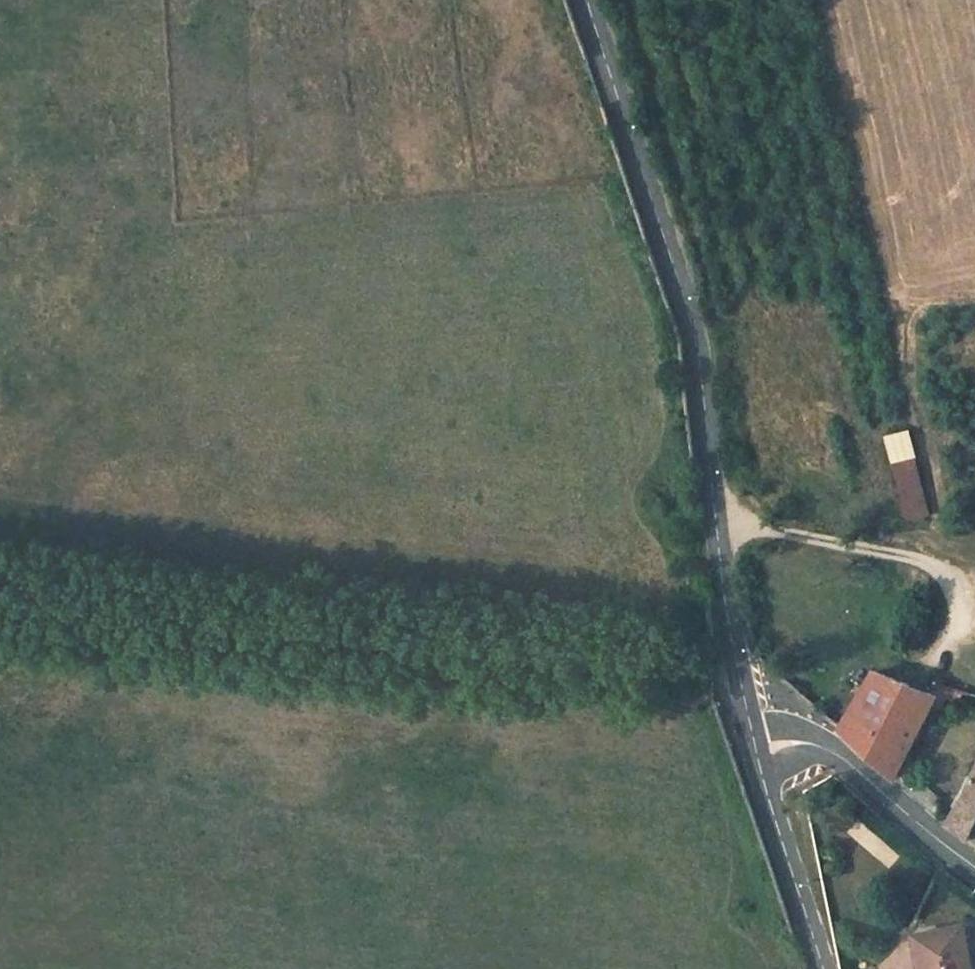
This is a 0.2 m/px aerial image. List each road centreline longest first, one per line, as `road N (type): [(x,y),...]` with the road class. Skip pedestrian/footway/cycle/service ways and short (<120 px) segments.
road 1 (tertiary): [(746,722),(692,338),(580,0)]
road 2 (unclassified): [(746,722),(797,718),(974,864)]
road 3 (tertiary): [(821,968),(746,722)]

